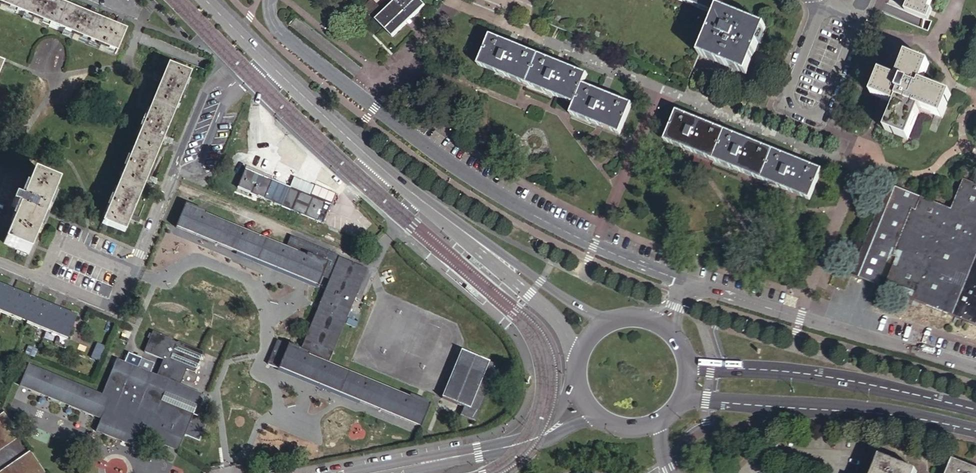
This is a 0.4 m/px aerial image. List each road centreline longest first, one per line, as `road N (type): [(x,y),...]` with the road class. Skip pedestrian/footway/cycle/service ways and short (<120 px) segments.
road 1 (unclassified): [(686,282),(595,245),(481,182),(283,32),(271,0)]
road 2 (tertiary): [(680,401),(886,413),(975,430)]
road 3 (tertiary): [(975,408),(831,375),(687,361)]
road 4 (unclassified): [(0,261),(116,309),(174,171)]
road 5 (tertiary): [(275,69),(470,235)]
road 6 (tertiary): [(622,318),(584,309),(470,235)]
road 7 (tertiary): [(470,235),(547,308),(579,358)]
road 8 (residential): [(377,472),(531,440)]
road 9 (unclassified): [(239,80),(208,86),(174,171)]

